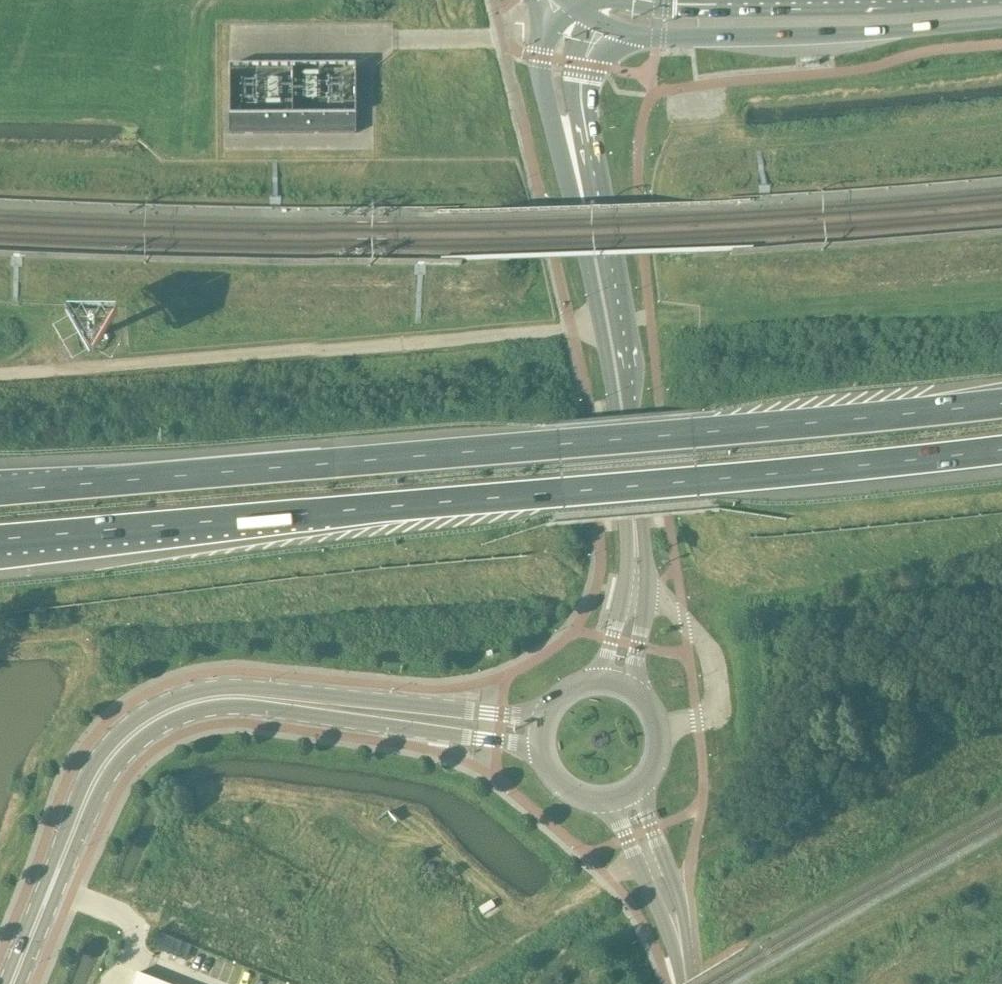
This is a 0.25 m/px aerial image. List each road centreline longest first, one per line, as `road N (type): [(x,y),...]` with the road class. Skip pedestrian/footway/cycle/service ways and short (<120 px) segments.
road 1 (motorway): [(0,540),(1001,449)]
road 2 (motorway): [(1001,403),(0,491)]
road 3 (tertiary): [(304,702),(217,698),(157,716),(127,737),(86,797),(12,983)]
road 4 (secondary): [(602,23),(658,36),(1001,21)]
road 5 (tertiary): [(636,578),(619,376),(582,197)]
road 6 (track): [(657,317),(1001,293)]
road 7 (tertiary): [(304,702),(330,718),(539,746)]
road 8 (tertiary): [(543,718),(333,696),(304,702)]
road 9 (tertiary): [(566,2),(539,57),(559,145),(582,197)]
road 10 (tertiary): [(582,197),(589,141),(581,81),(602,23)]

